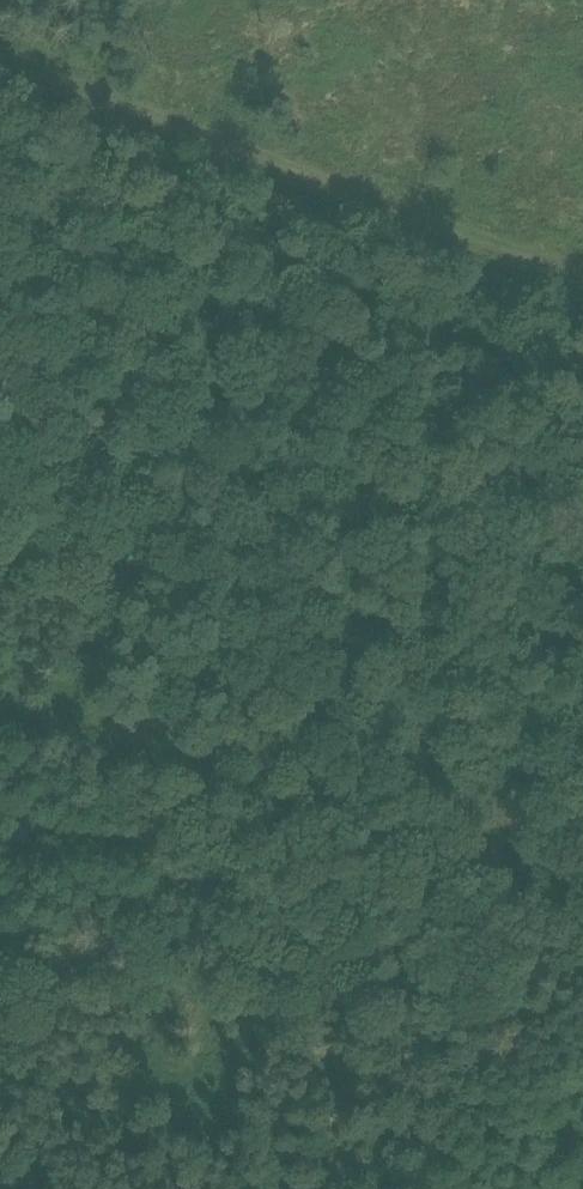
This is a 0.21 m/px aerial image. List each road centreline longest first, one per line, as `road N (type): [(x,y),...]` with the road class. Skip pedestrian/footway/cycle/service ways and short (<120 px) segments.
road 1 (track): [(0,33),(582,259)]

